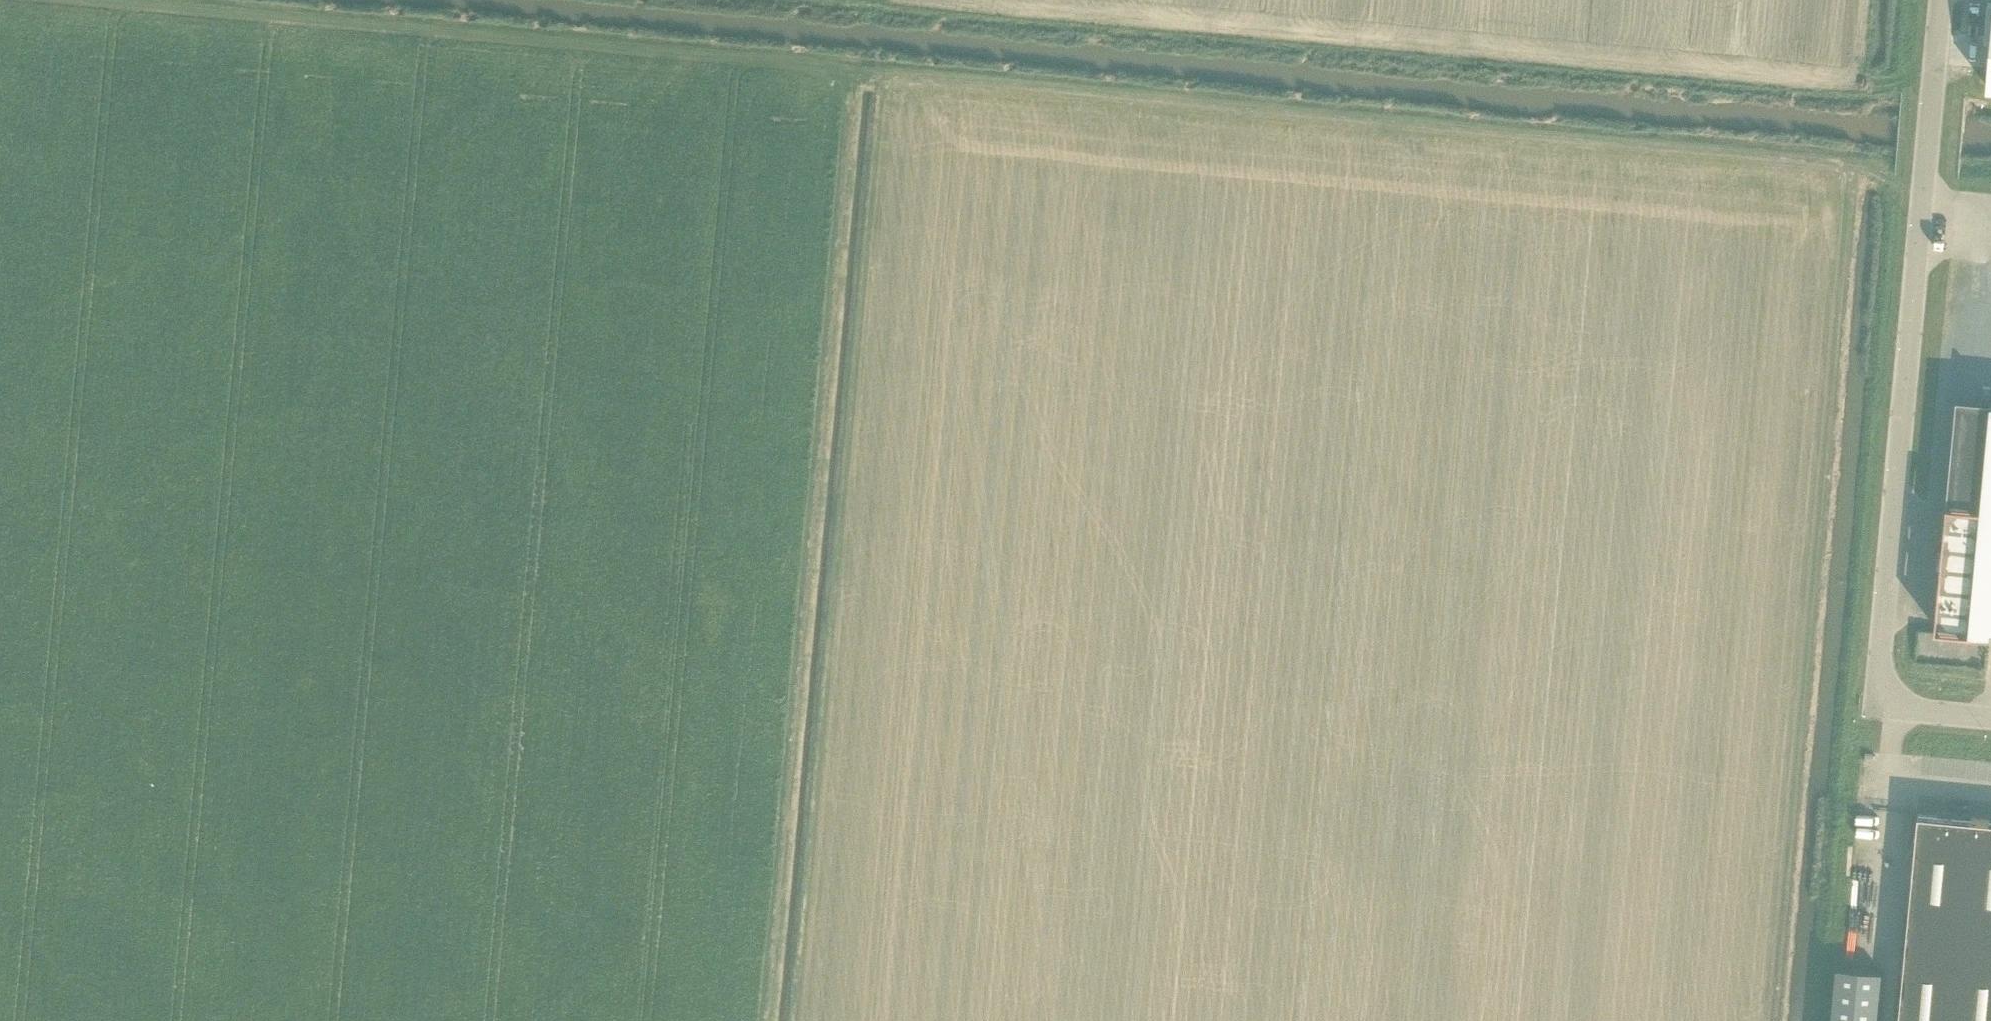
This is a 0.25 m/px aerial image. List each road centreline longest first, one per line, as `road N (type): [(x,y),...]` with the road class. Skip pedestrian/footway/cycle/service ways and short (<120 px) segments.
road 1 (unclassified): [(1990,718),(1909,707),(1884,674),(1943,0)]

